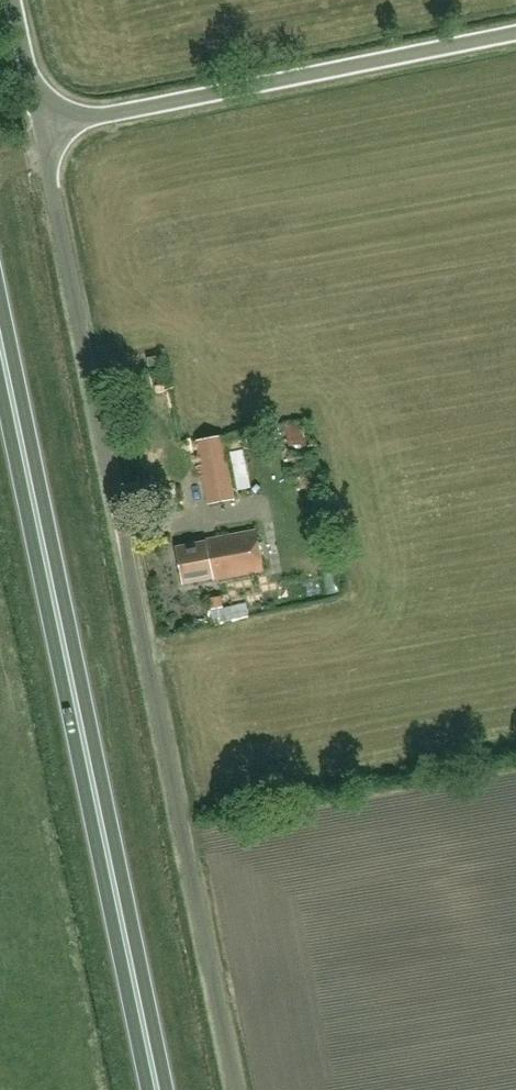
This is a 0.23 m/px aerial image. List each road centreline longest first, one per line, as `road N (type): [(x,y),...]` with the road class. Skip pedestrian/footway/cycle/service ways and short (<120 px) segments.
road 1 (unclassified): [(237,1089),(55,204),(48,158),(60,107)]
road 2 (trunk): [(159,1089),(0,332)]
road 3 (unclassified): [(60,107),(108,112),(515,32)]
road 4 (unclassified): [(13,0),(27,71),(60,107)]

